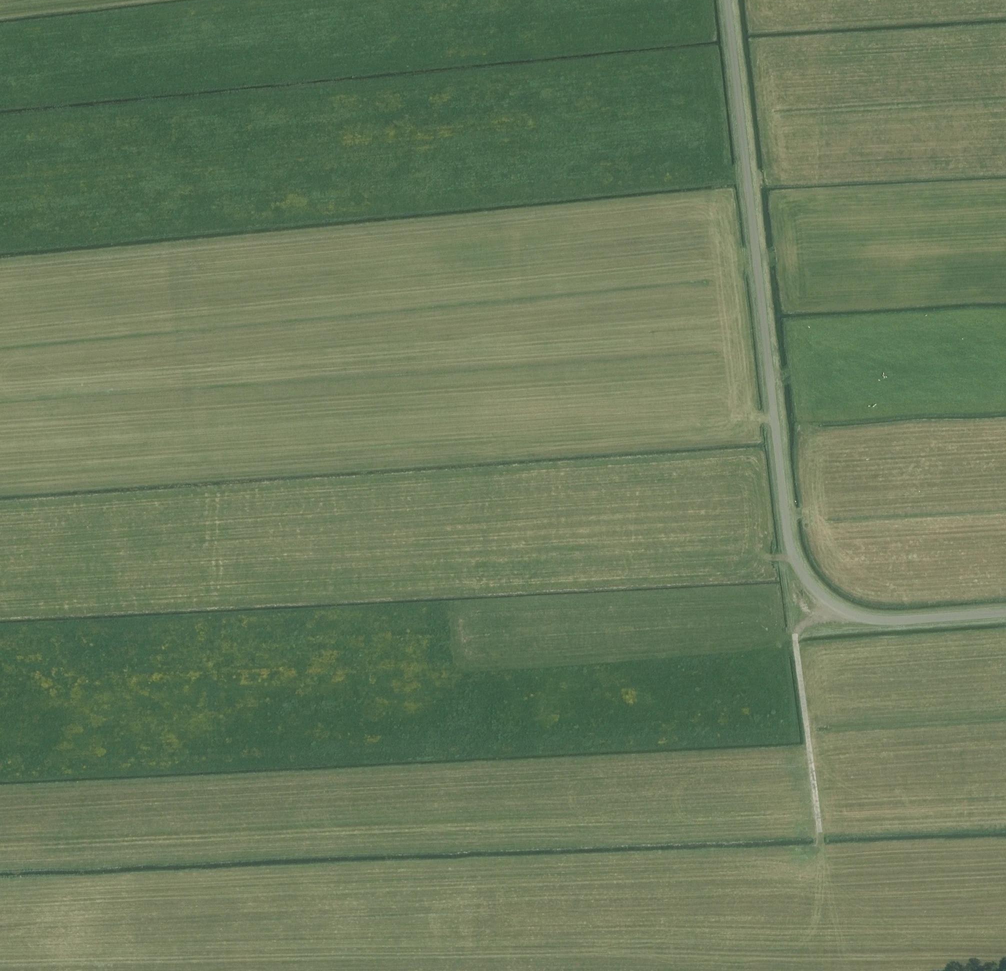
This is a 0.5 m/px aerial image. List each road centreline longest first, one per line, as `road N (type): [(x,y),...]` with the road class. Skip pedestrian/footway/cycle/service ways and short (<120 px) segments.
road 1 (unclassified): [(1005,614),(868,621),(821,598),(797,567),(728,0)]

